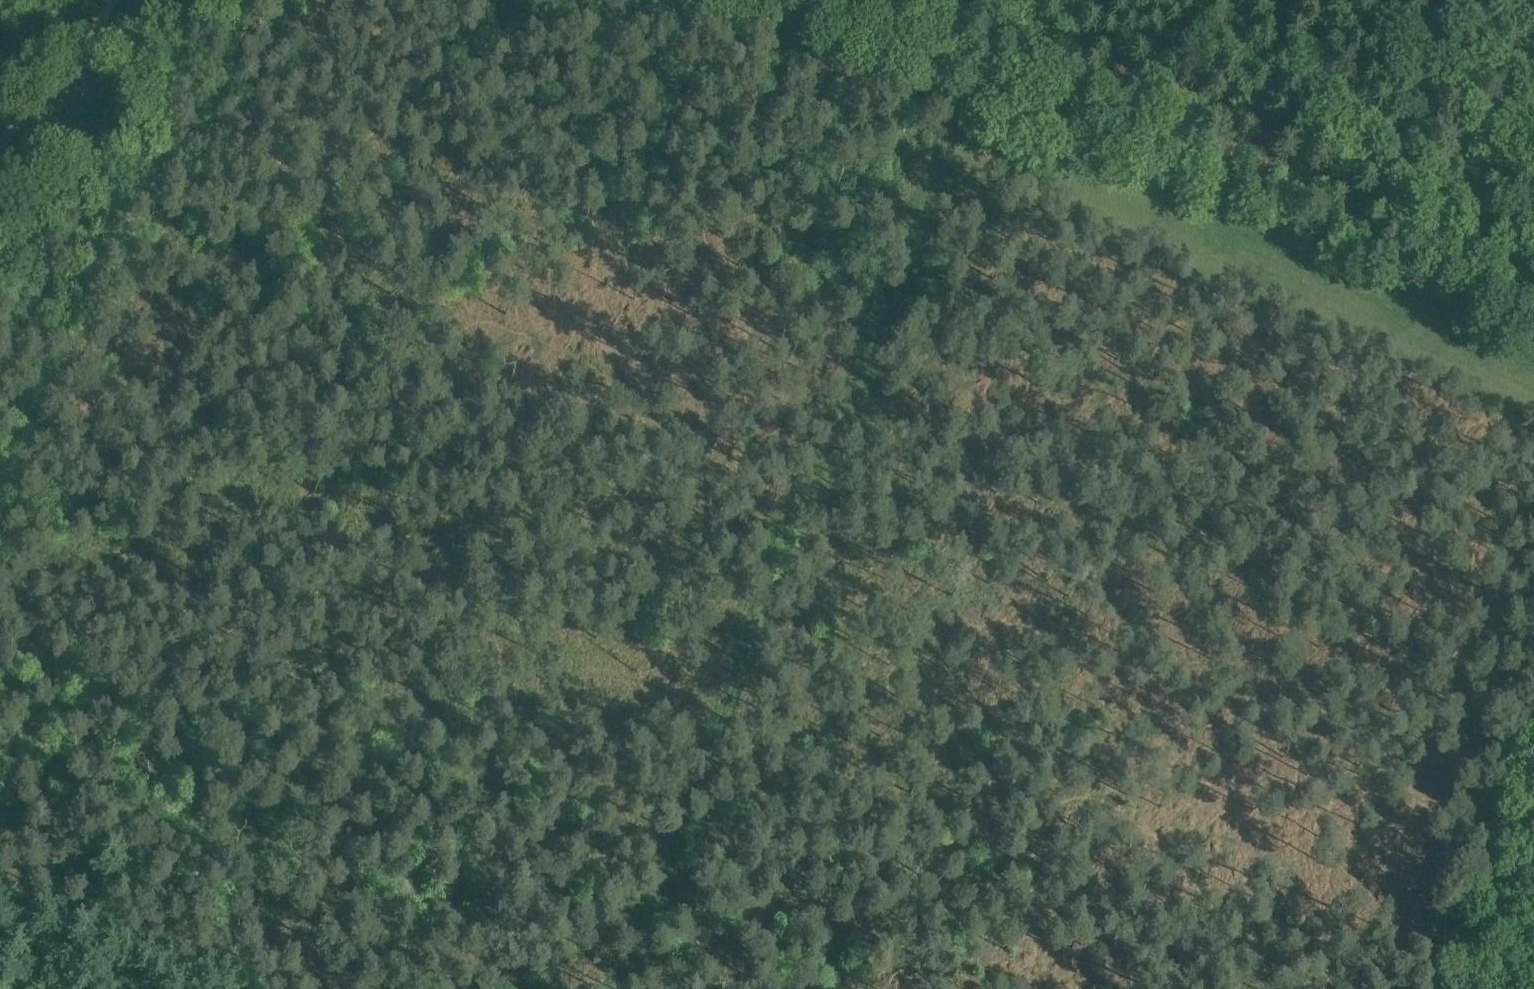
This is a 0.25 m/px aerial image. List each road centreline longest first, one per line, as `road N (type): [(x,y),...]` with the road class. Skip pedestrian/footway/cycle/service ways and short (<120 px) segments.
road 1 (track): [(1533,636),(1388,988)]
road 2 (secondary): [(0,214),(162,0)]

